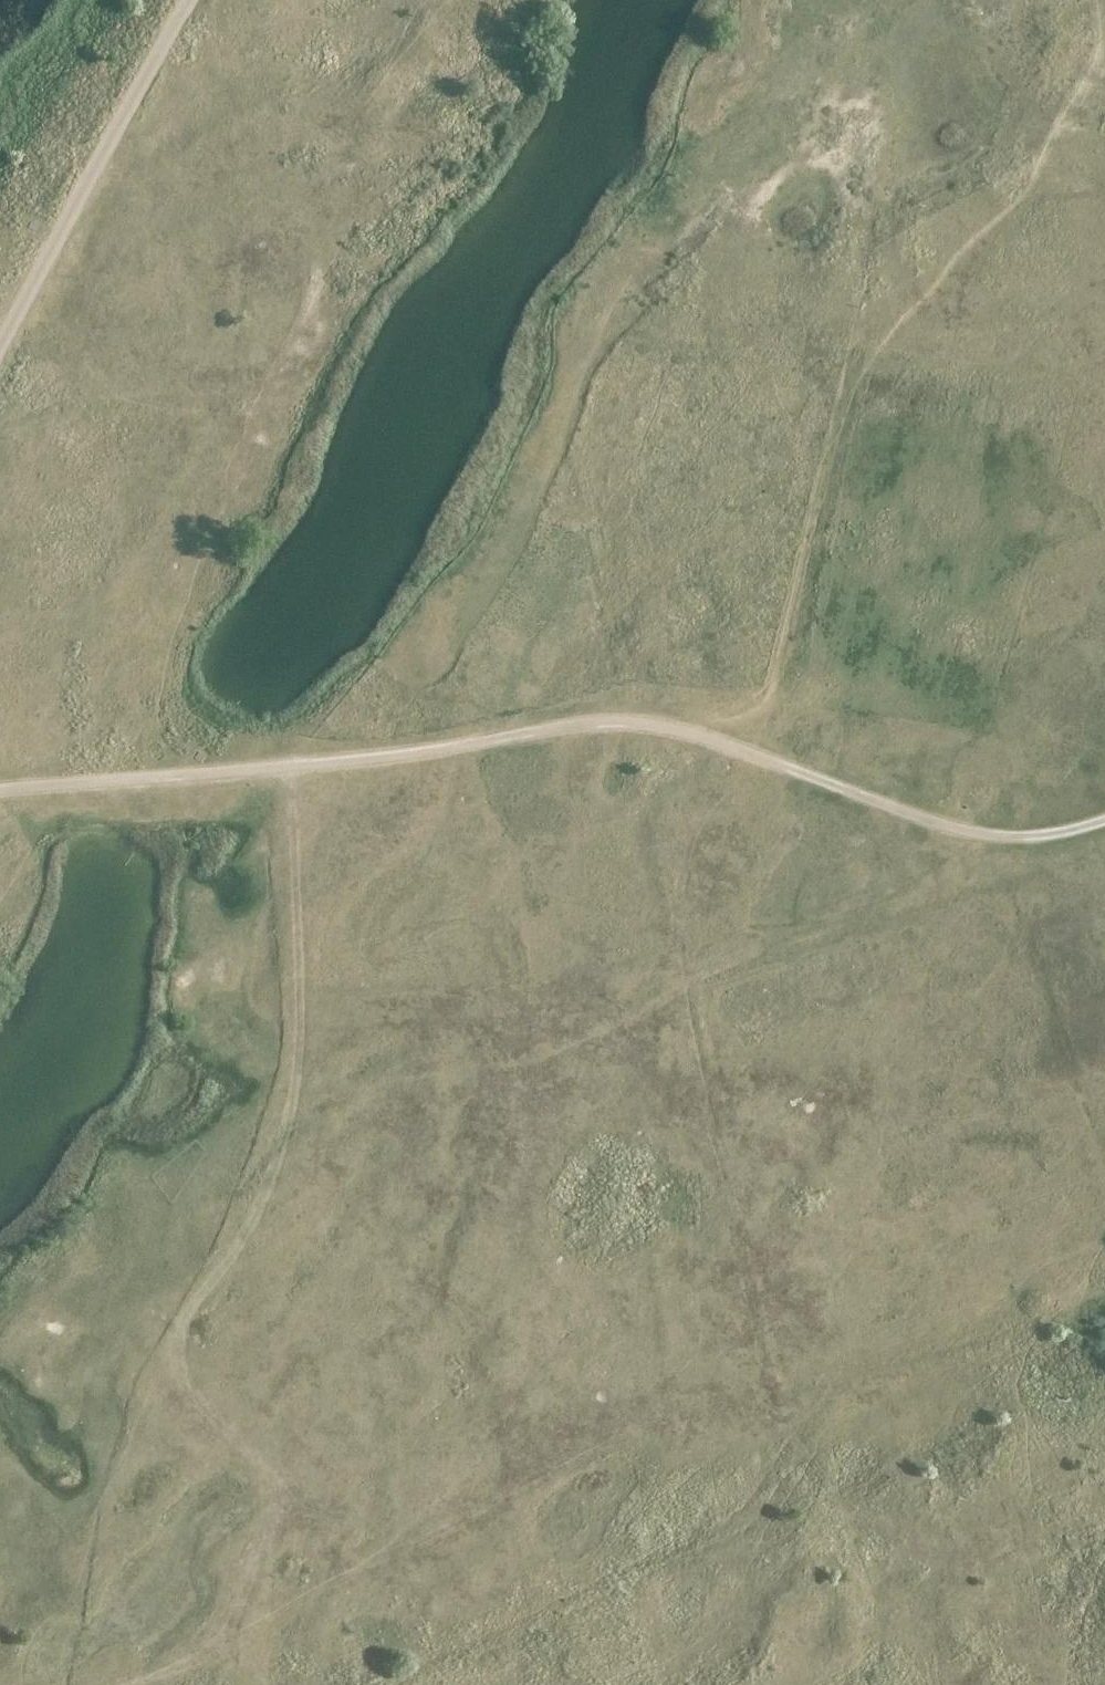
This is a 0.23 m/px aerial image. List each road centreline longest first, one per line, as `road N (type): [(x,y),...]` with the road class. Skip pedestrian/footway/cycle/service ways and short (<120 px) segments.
road 1 (track): [(0,790),(395,754),(603,721),(704,737),(993,836),(1104,821)]
road 2 (track): [(0,342),(188,0)]

